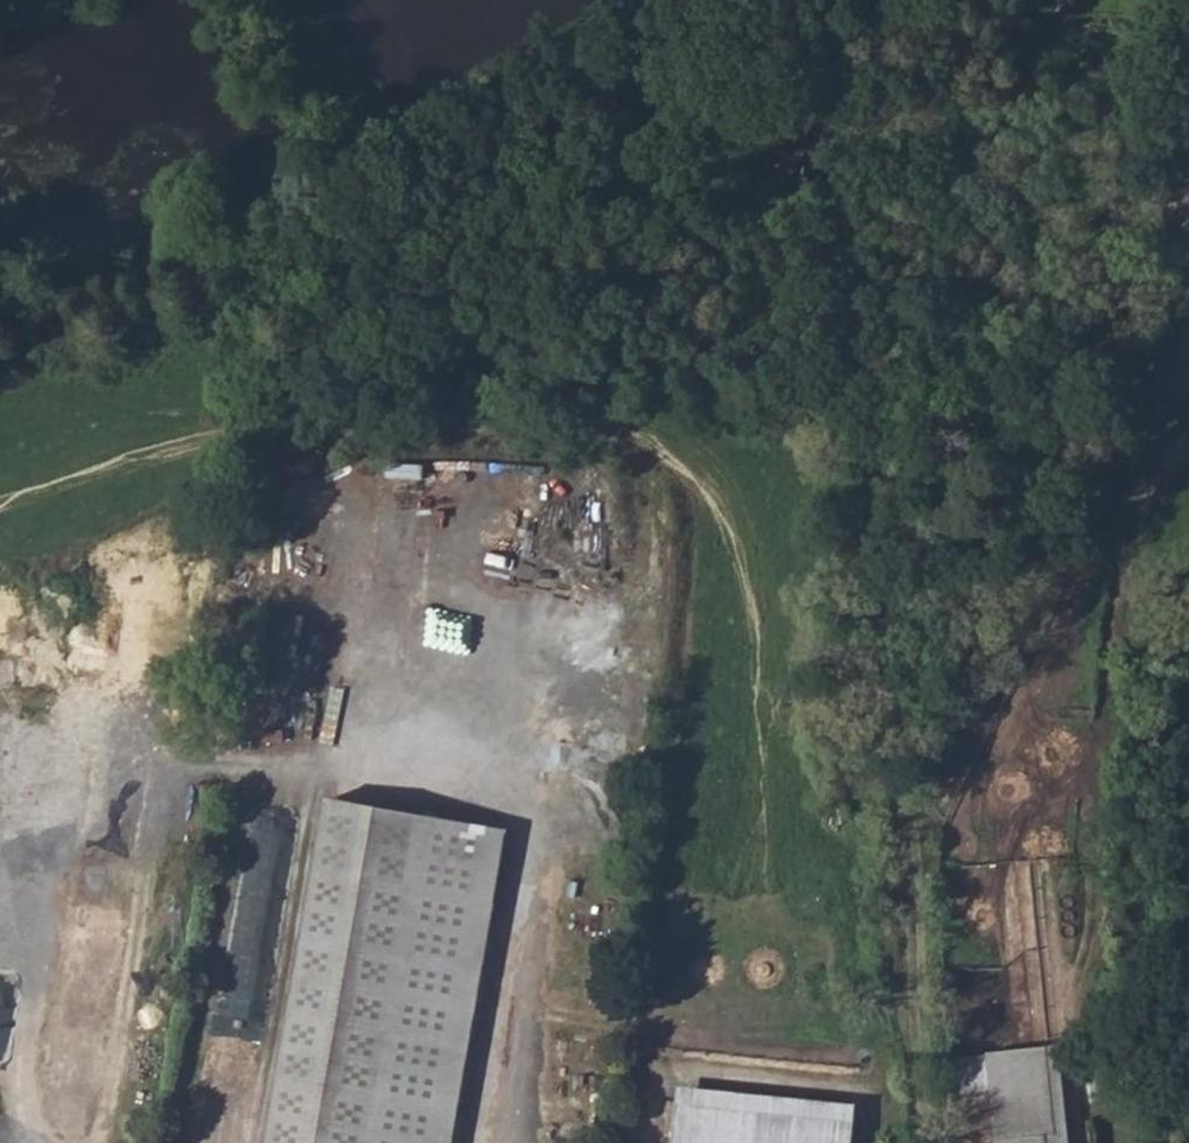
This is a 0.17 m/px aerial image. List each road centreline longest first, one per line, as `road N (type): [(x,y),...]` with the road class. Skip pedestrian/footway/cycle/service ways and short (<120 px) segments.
road 1 (track): [(928,1142),(885,489),(850,249),(790,0)]

